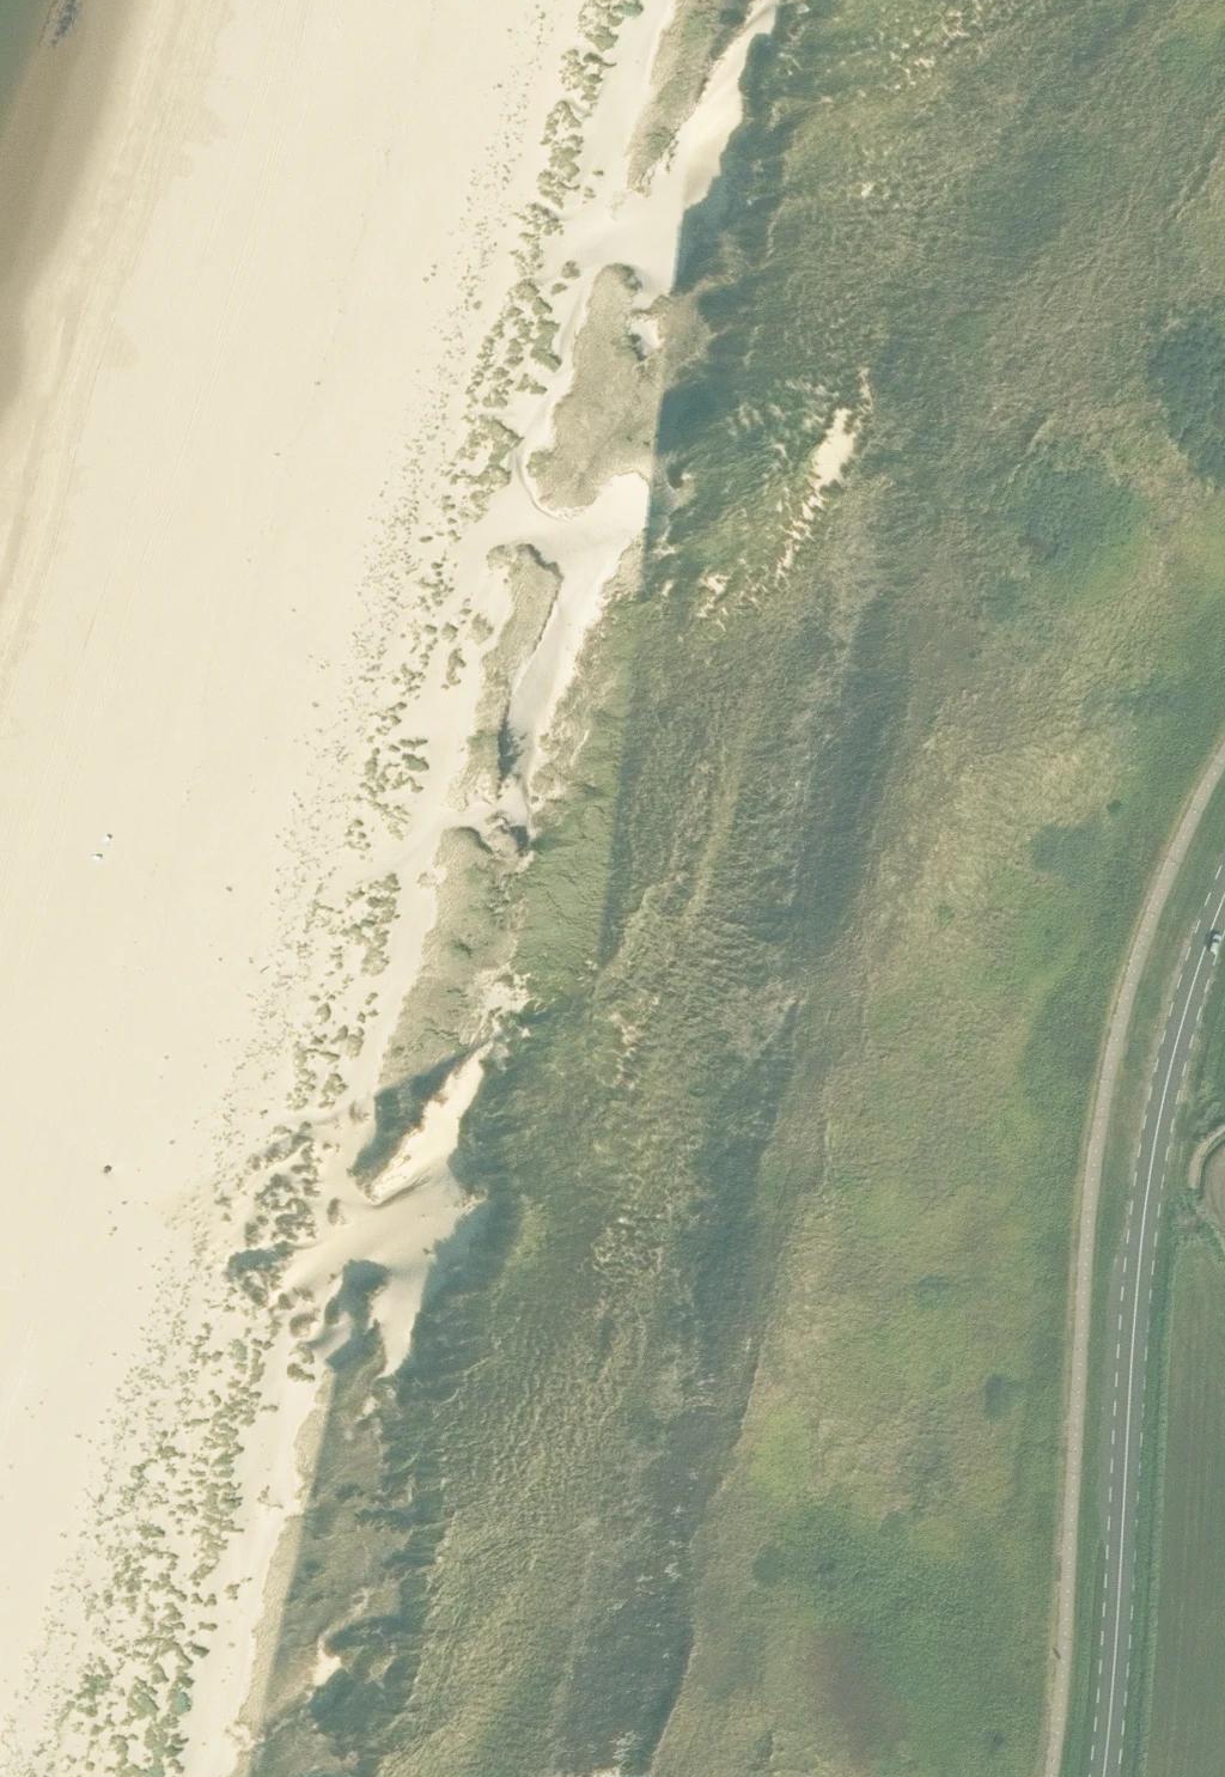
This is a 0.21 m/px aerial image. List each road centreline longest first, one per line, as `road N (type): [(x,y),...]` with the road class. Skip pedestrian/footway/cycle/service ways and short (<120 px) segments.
road 1 (secondary): [(1104,1776),(1147,1200),(1172,1064),(1224,898)]

